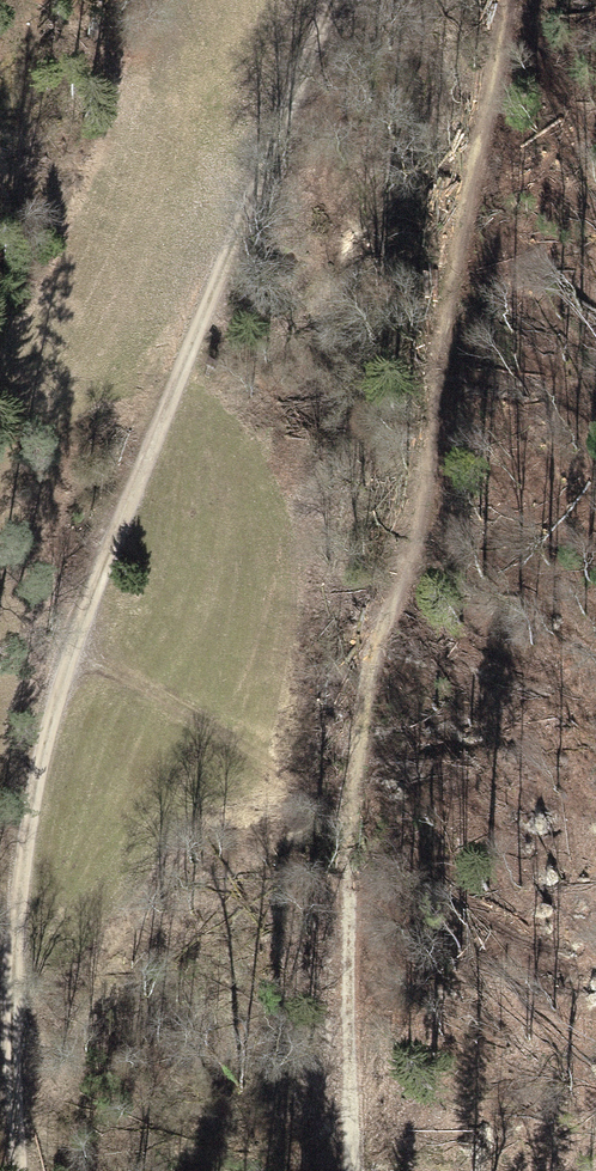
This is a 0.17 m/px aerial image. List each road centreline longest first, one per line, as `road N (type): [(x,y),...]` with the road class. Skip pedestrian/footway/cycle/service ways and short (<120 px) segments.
road 1 (track): [(14,1170),(25,844),(61,647),(327,0)]
road 2 (track): [(353,1170),(352,821),(366,703),(502,0)]
road 3 (track): [(61,647),(294,772),(352,821)]

